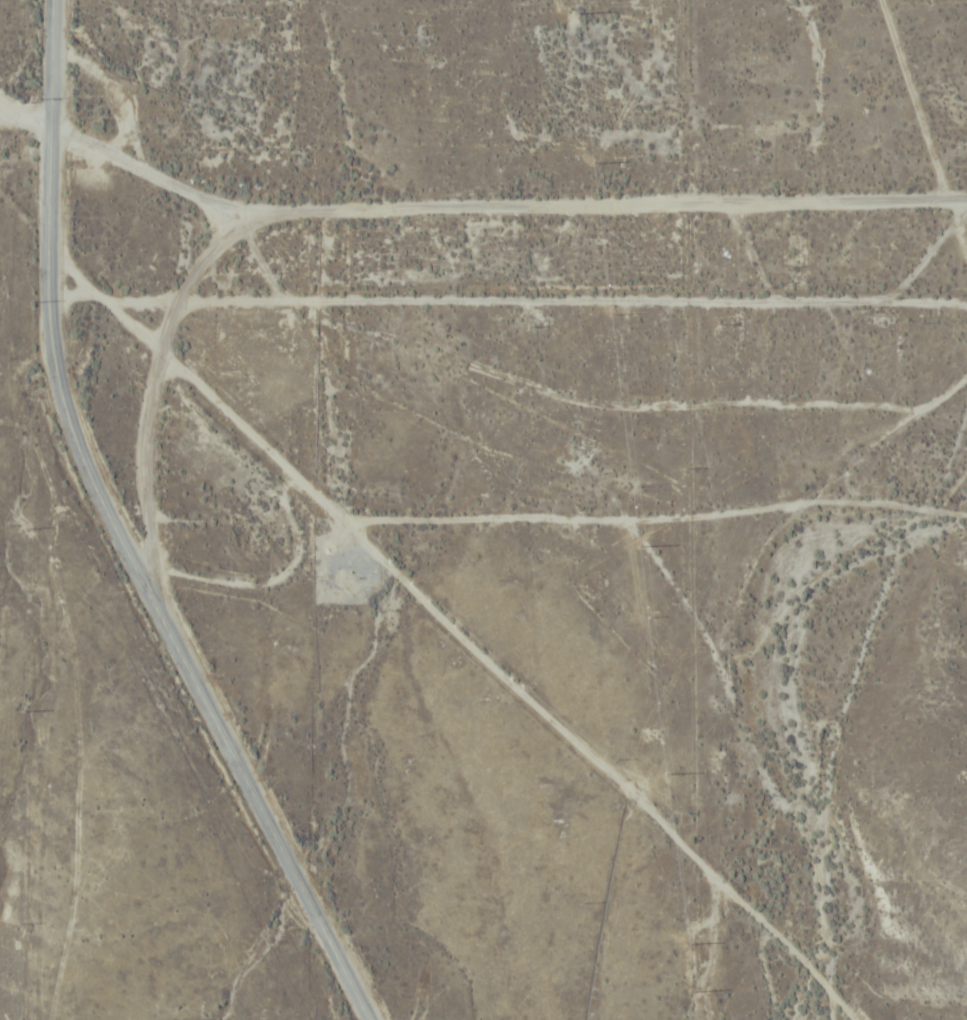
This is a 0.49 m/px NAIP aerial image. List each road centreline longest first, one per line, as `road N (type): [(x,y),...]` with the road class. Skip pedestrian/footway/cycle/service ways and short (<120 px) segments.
road 1 (residential): [(369,1019),(101,499),(57,381),(44,256),(46,0)]
road 2 (track): [(0,124),(201,183),(258,219),(966,210)]
road 3 (residential): [(117,531),(151,499),(206,314),(258,219)]

